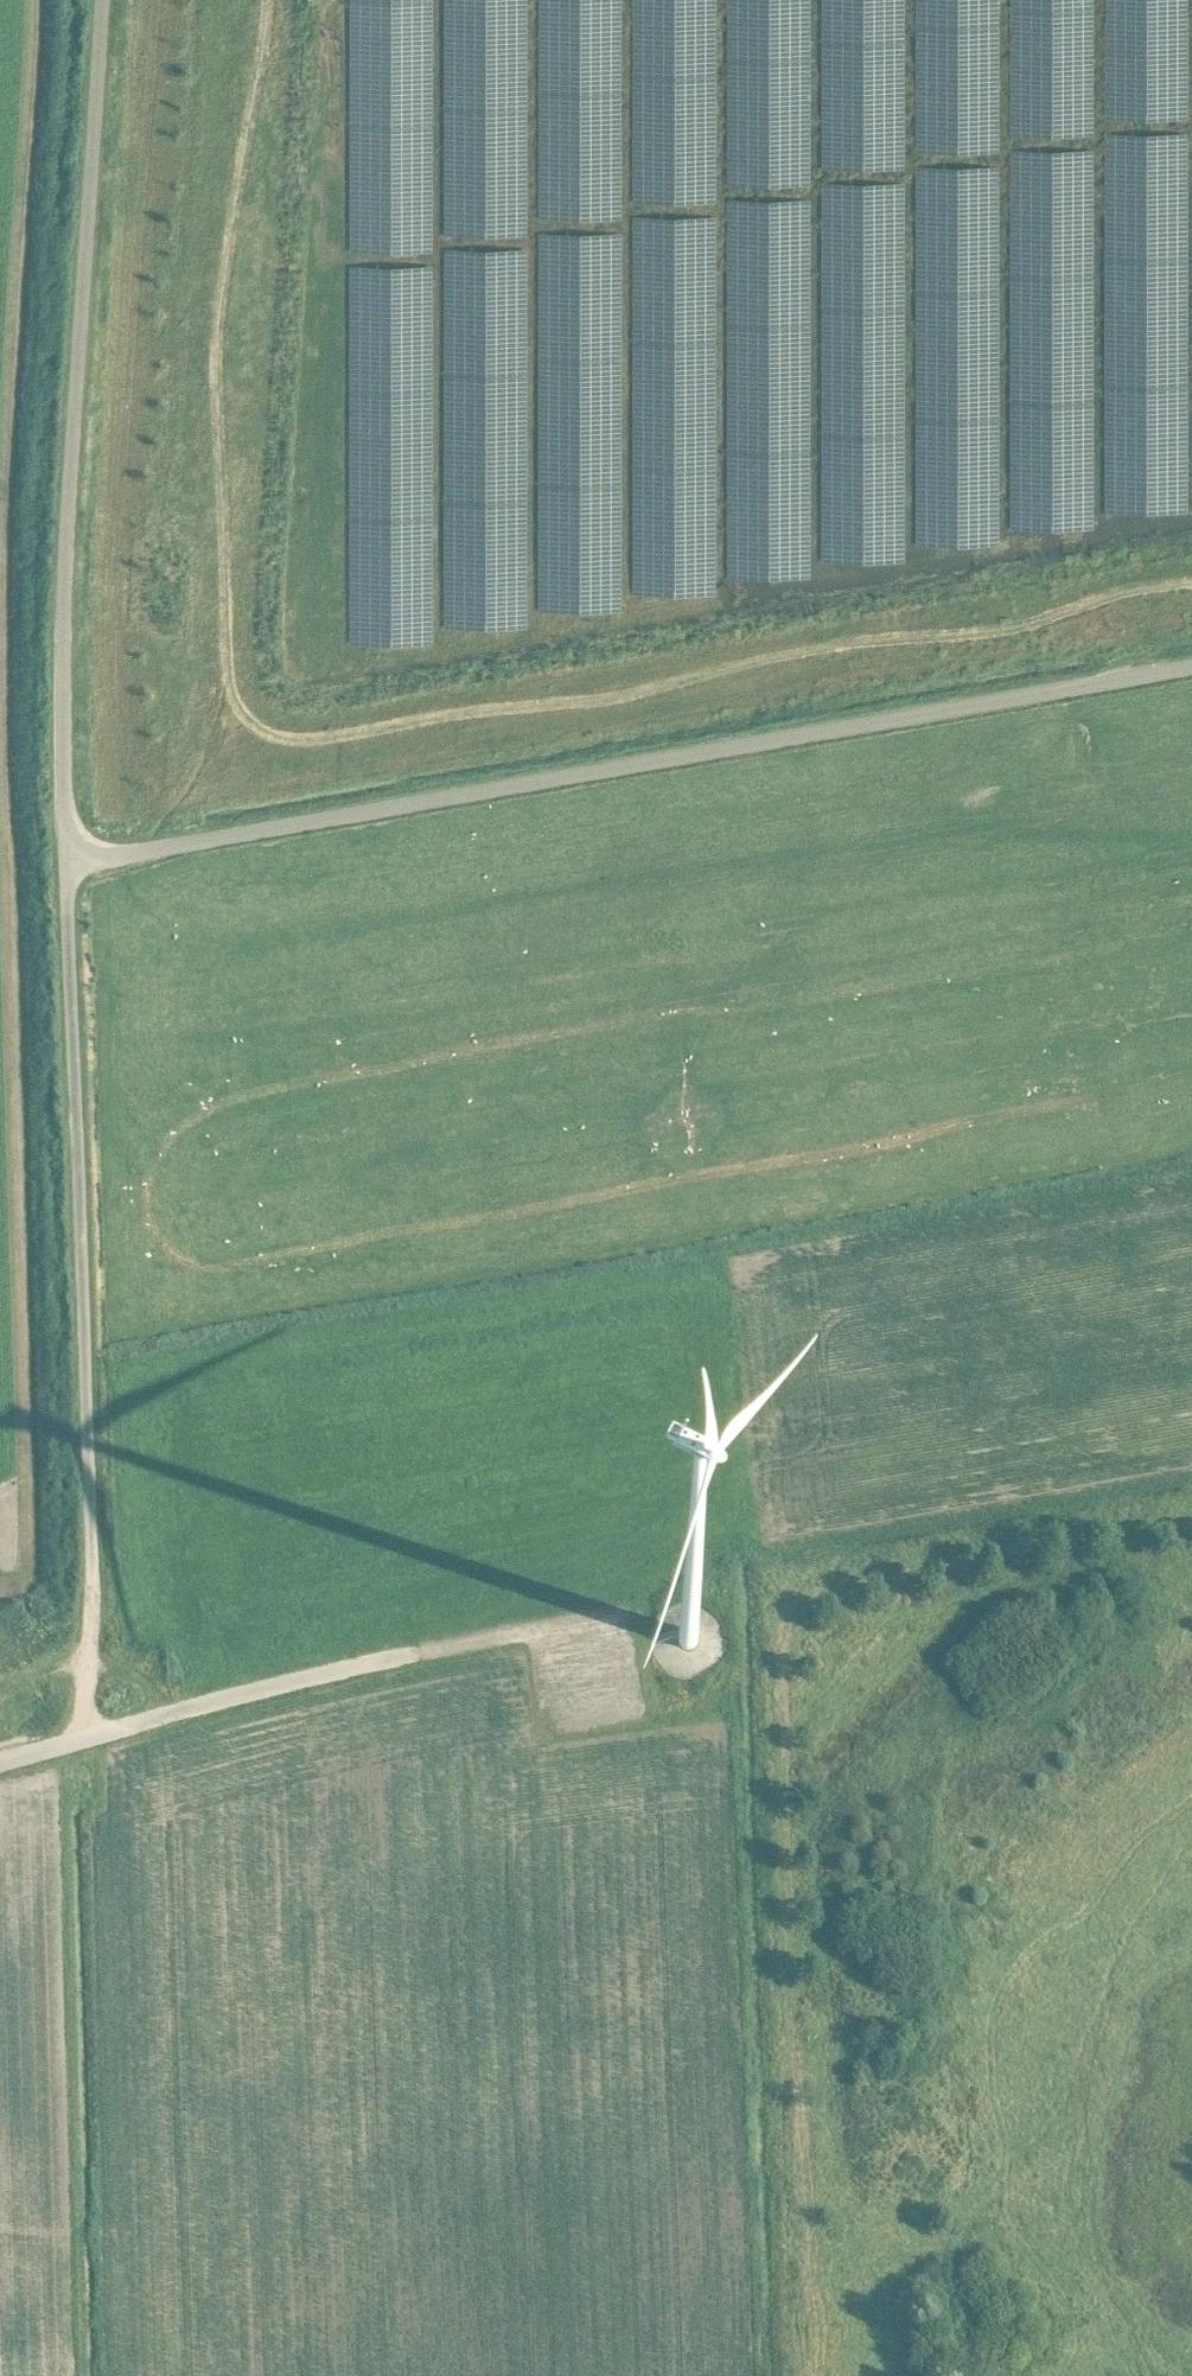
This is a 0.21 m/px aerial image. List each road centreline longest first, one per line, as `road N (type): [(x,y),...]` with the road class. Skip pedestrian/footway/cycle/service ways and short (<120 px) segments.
road 1 (unclassified): [(69,854),(91,860),(1191,670)]
road 2 (track): [(69,854),(89,1643),(74,1664),(0,1693)]
road 3 (unclassified): [(69,854),(67,517),(101,0)]

